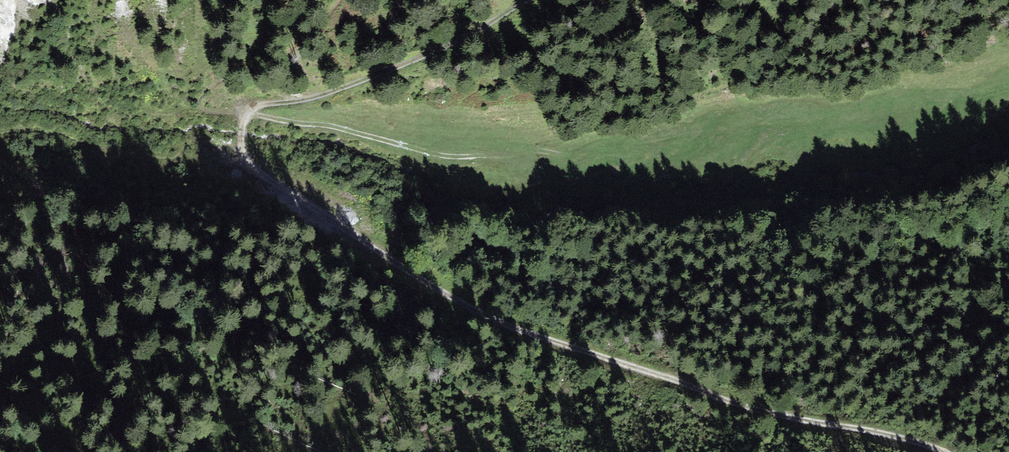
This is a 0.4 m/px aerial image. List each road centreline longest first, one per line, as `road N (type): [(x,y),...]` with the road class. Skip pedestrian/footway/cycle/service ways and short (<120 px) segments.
road 1 (track): [(247,116),(240,146),(253,167),(464,304),(712,396),(935,451)]
road 2 (track): [(1008,84),(562,159),(437,149),(247,116)]
road 3 (track): [(247,116),(259,104),(351,87),(426,57),(527,0)]

